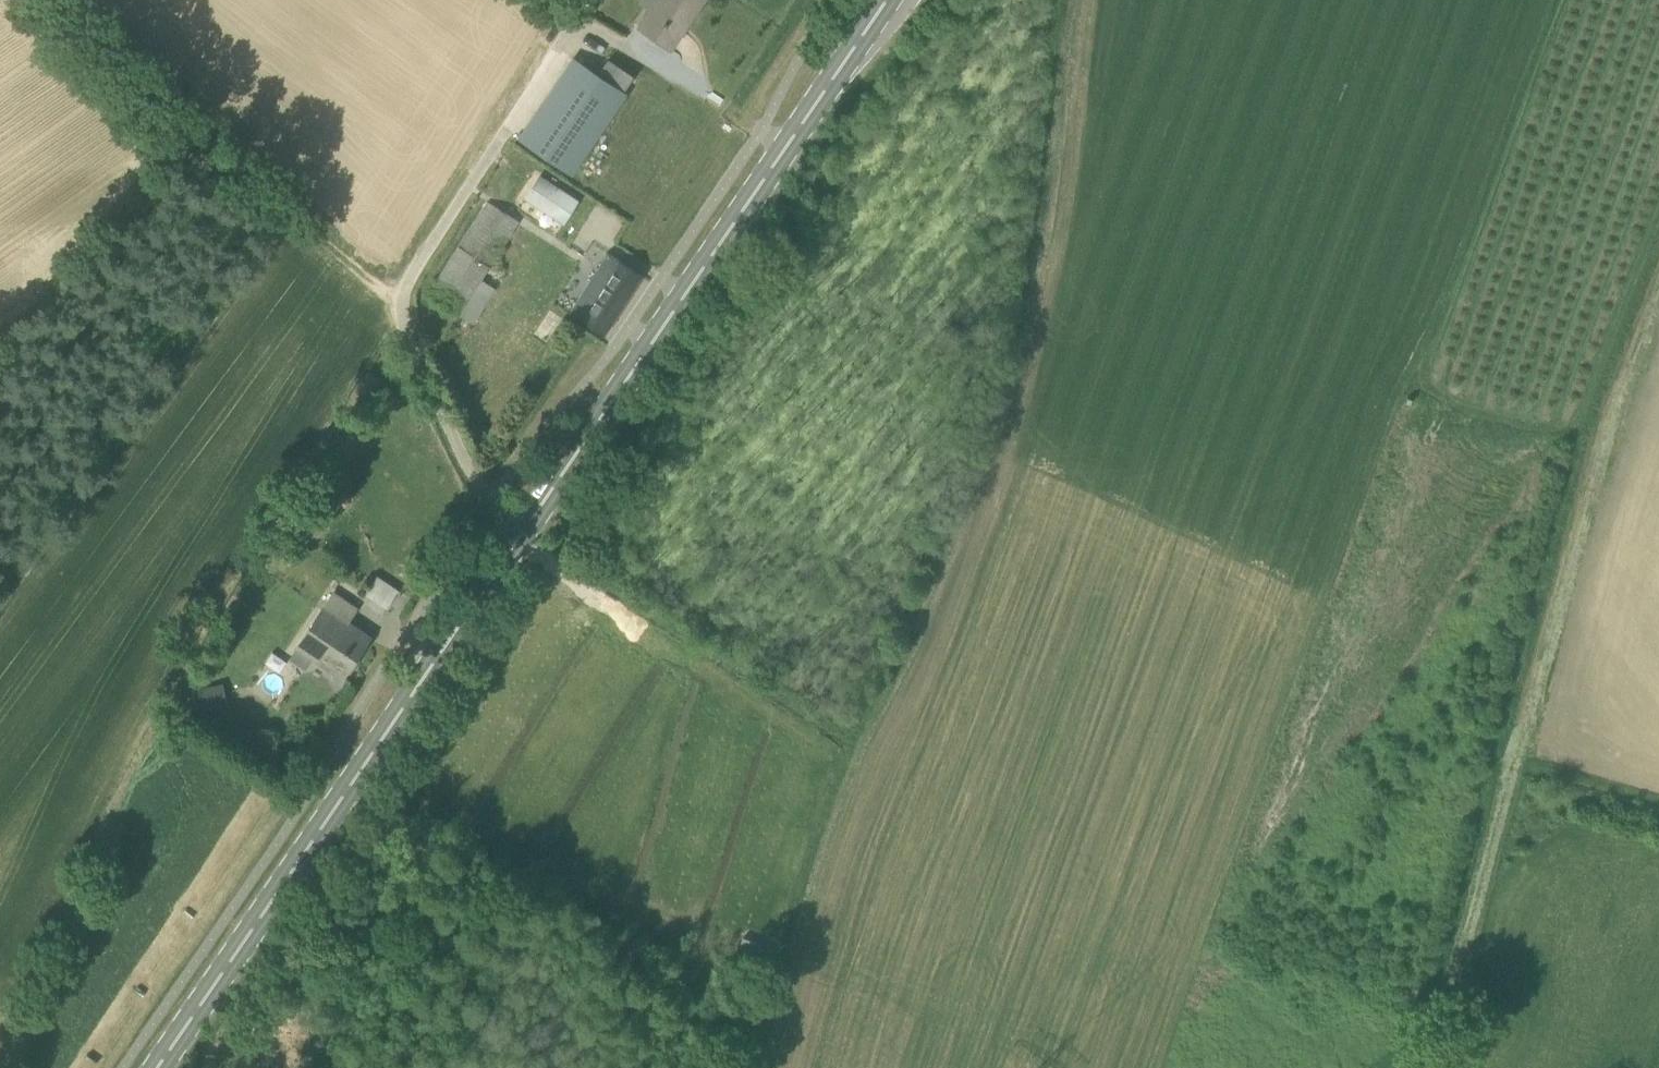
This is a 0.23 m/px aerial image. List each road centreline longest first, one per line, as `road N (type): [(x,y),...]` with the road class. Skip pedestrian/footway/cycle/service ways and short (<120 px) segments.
road 1 (primary): [(160,1067),(525,534)]
road 2 (primary): [(525,534),(886,0)]
road 3 (unclassified): [(525,534),(470,475),(399,304),(590,0)]
road 4 (track): [(399,304),(54,0)]
road 5 (track): [(830,728),(525,534)]

